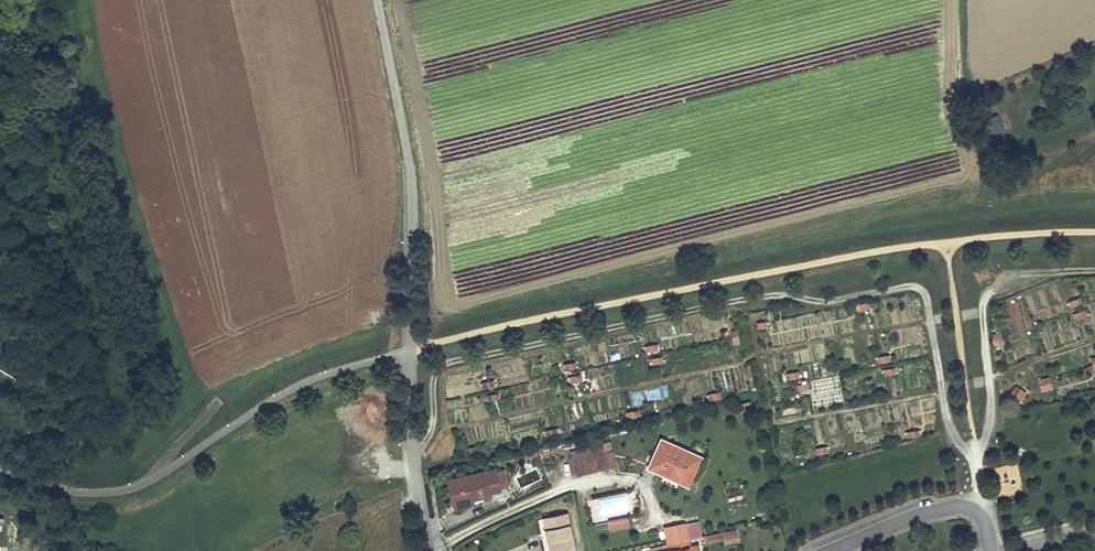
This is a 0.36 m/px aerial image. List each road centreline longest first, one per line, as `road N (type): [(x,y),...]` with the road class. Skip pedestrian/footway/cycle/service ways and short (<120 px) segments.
road 1 (track): [(1094,272),(1014,276),(990,291),(983,313),(990,426),(976,453),(959,449),(927,300),(908,286),(834,303),(733,301),(455,360),(437,372),(434,427),(412,449)]
road 2 (unclassified): [(379,0),(408,152),(411,350)]
road 3 (residential): [(828,550),(902,518),(967,505),(987,522),(993,550)]
road 4 (residential): [(411,350),(412,449),(428,550)]

